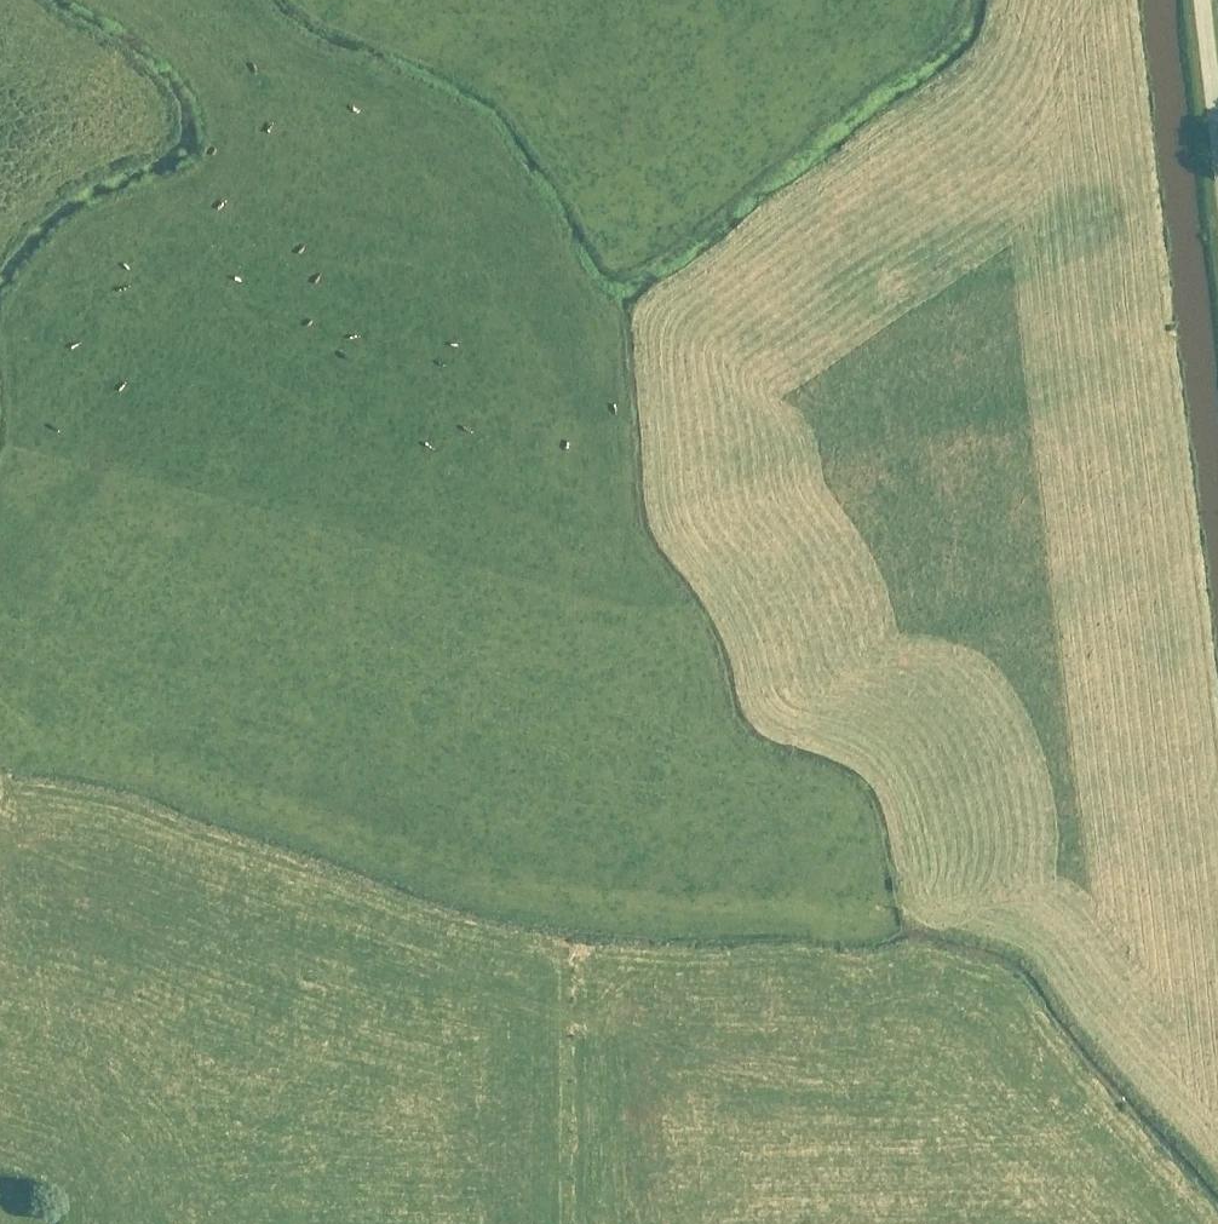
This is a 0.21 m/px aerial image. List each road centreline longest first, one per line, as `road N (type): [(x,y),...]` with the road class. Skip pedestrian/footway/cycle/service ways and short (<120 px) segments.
road 1 (unclassified): [(1217,167),(1200,0)]

